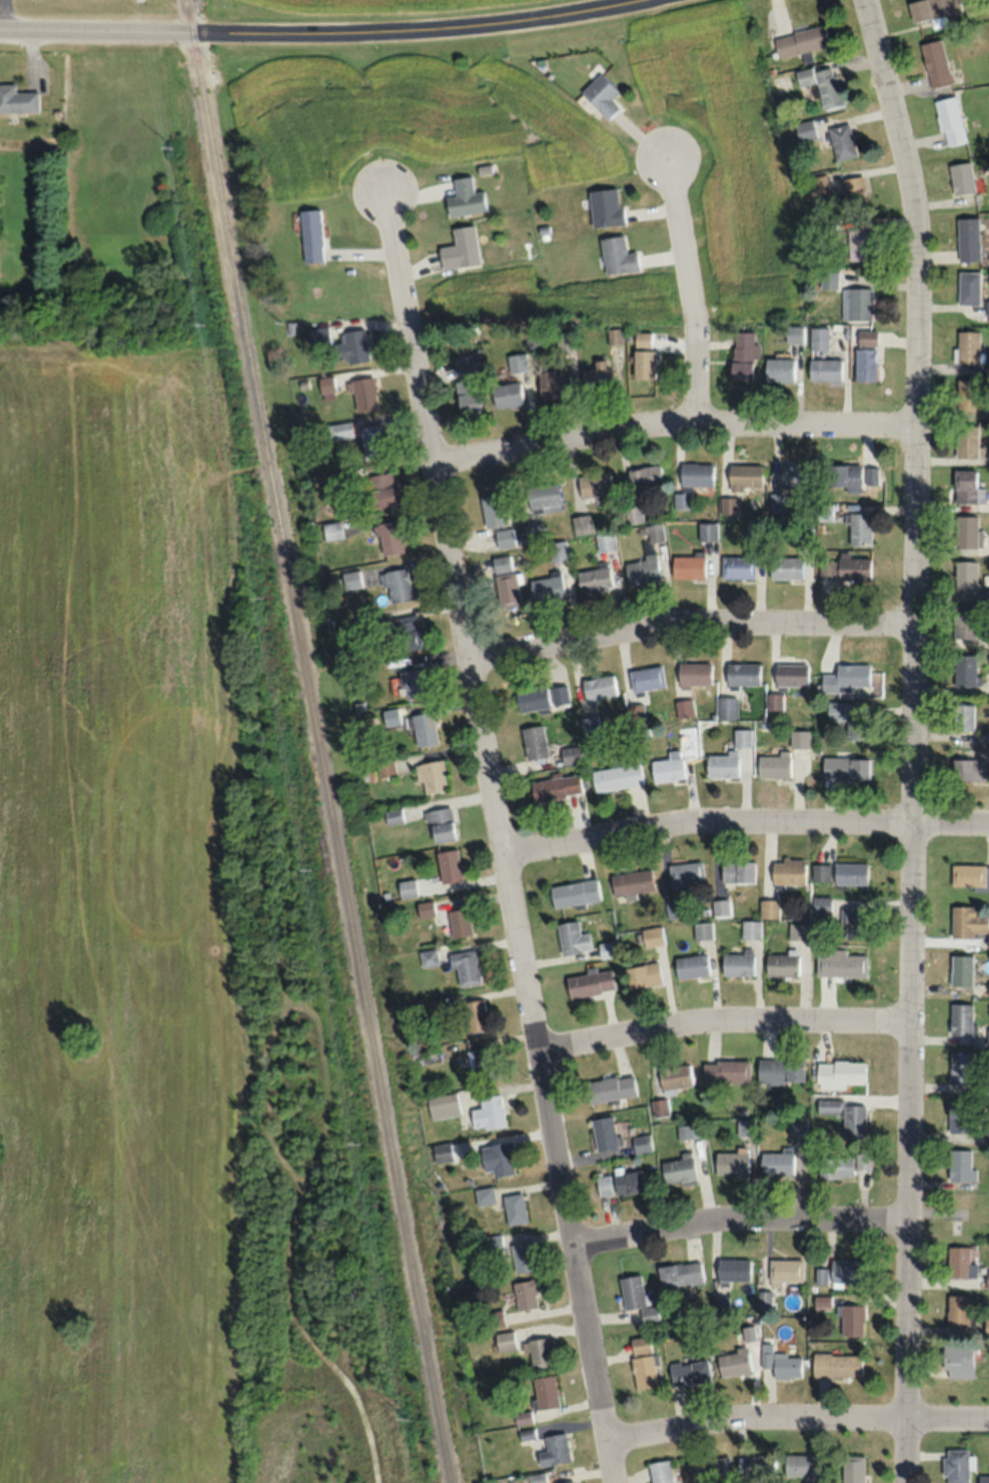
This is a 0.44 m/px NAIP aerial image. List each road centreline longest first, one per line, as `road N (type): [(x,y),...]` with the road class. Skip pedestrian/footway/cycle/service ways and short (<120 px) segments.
road 1 (residential): [(905,1482),(915,277),(902,147),(864,0)]
road 2 (residential): [(616,1482),(382,192)]
road 3 (tertiary): [(0,27),(410,29),(632,0)]
road 4 (residential): [(499,854),(683,820),(988,821)]
road 5 (residential): [(432,462),(659,421),(915,424)]
road 6 (residential): [(467,662),(661,628),(912,626)]
road 7 (residential): [(608,1440),(743,1415),(988,1417)]
road 8 (residential): [(539,1050),(720,1017),(909,1019)]
road 9 (residential): [(573,1241),(724,1217),(907,1215)]
road 10 (residential): [(693,420),(695,332),(665,156)]

